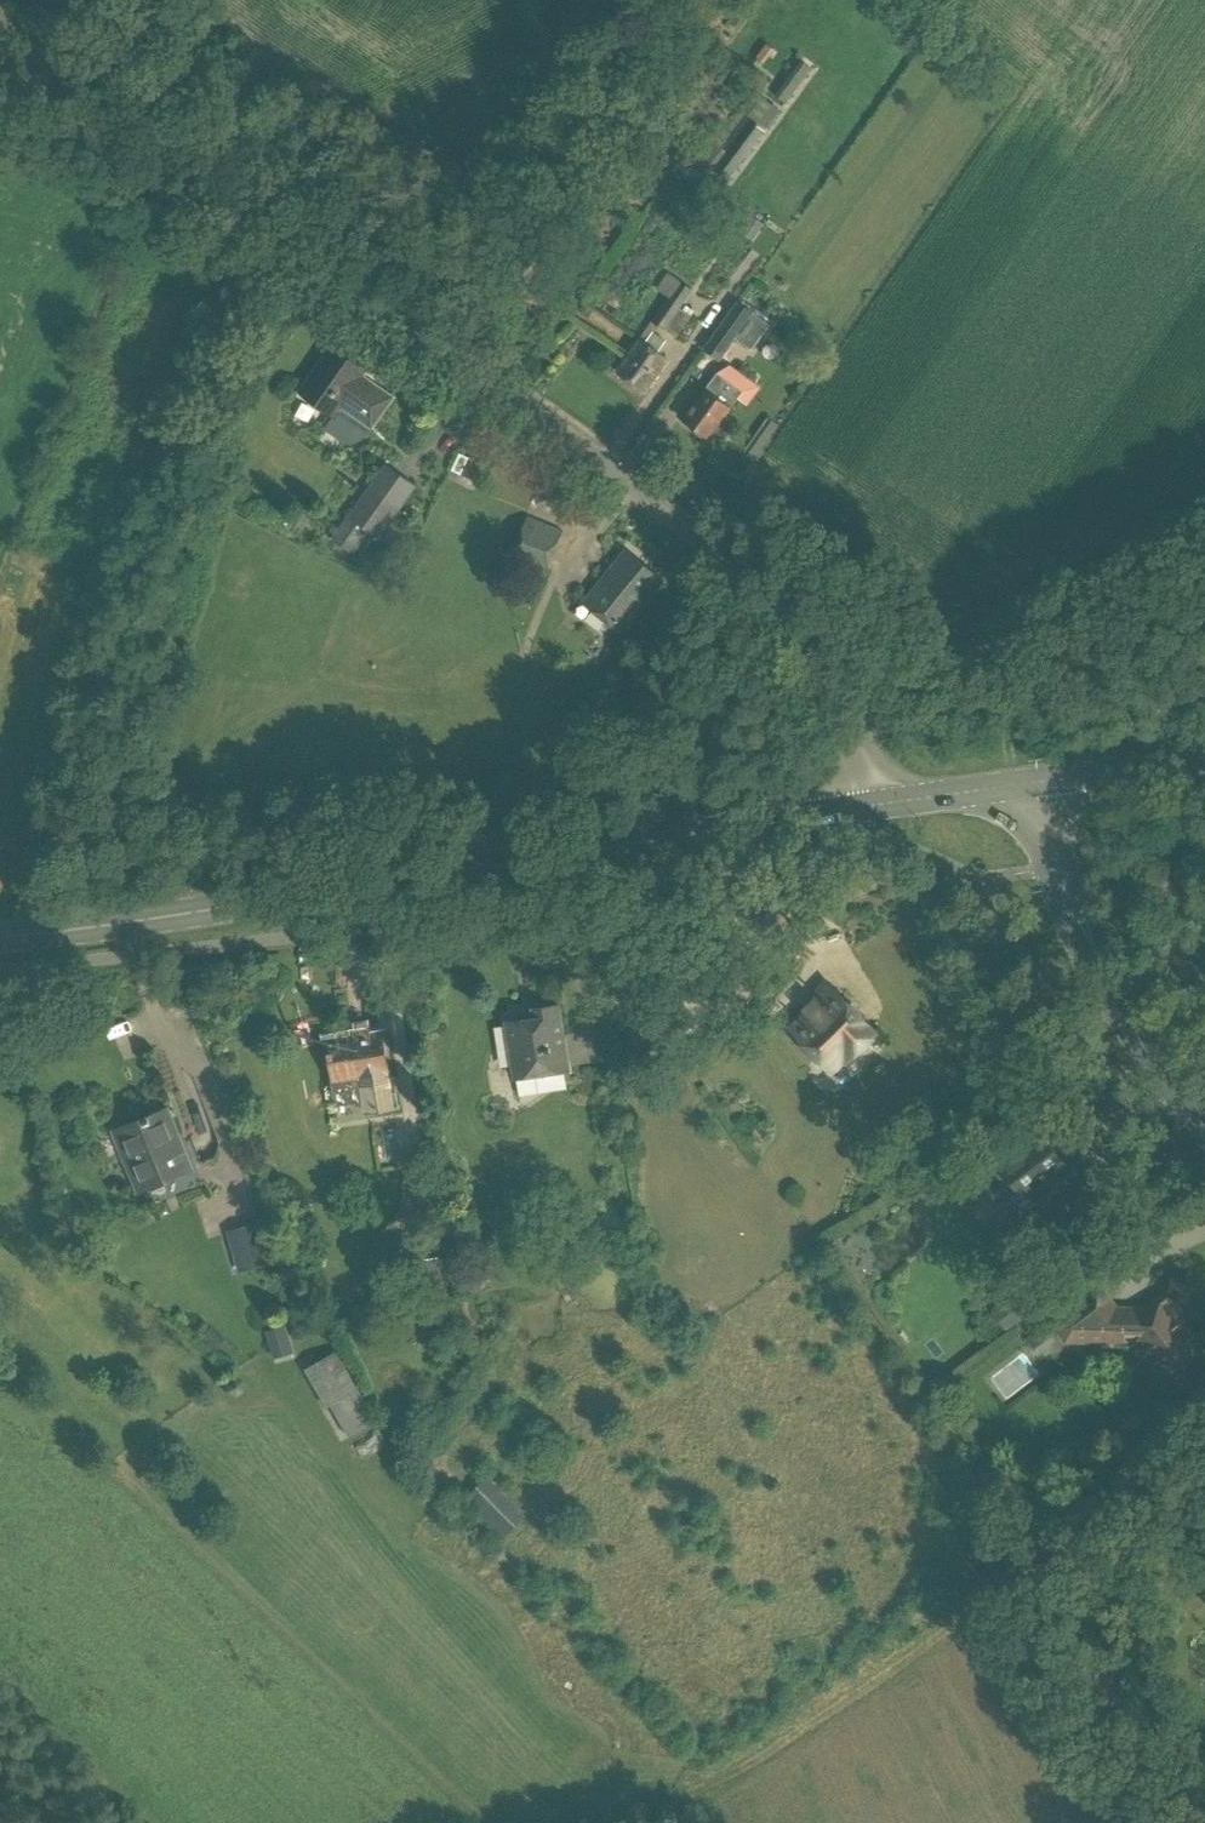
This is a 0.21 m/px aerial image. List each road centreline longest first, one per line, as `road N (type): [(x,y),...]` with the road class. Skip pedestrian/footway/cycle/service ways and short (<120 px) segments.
road 1 (unclassified): [(884,804),(834,673),(702,541),(458,363),(139,151),(65,120),(0,108)]
road 2 (secondary): [(0,940),(209,918),(884,804)]
road 3 (secondary): [(1204,1133),(1085,958),(1052,869),(1034,783)]
road 4 (tertiary): [(1034,783),(1204,761)]
road 5 (secondary): [(884,804),(1034,783)]

